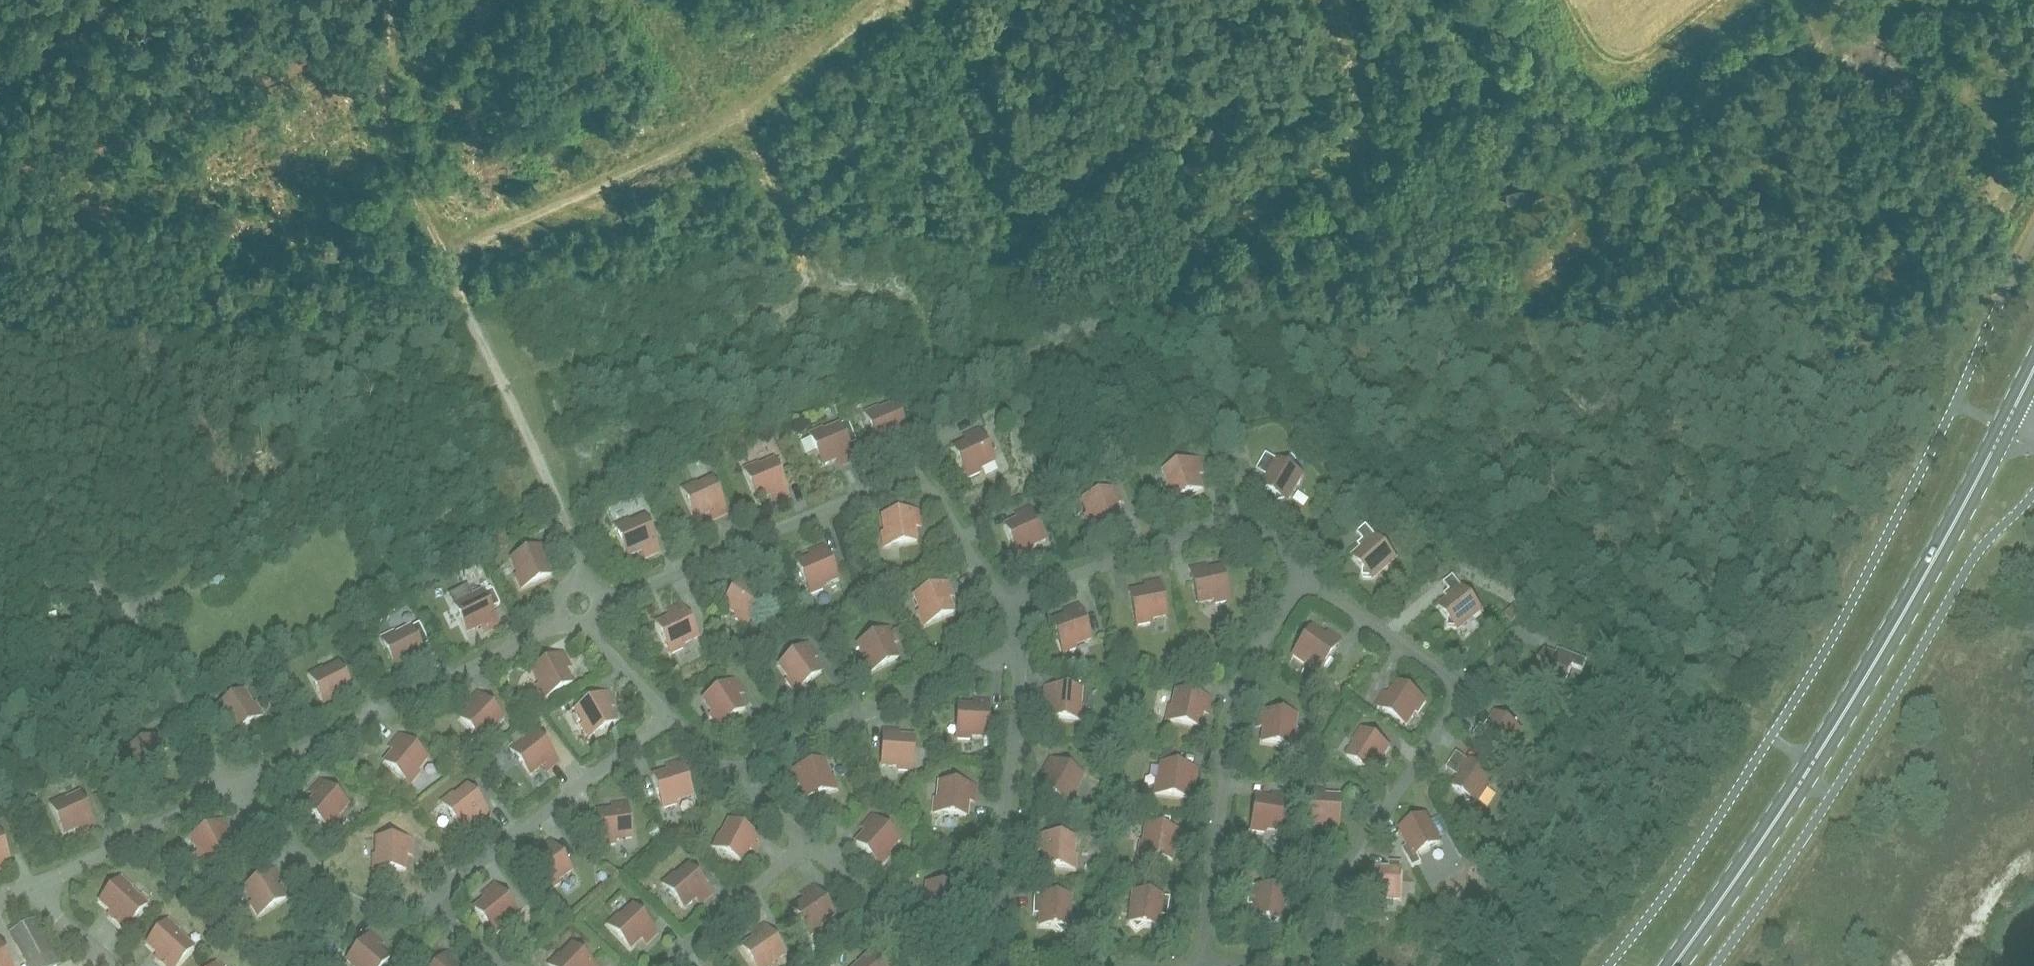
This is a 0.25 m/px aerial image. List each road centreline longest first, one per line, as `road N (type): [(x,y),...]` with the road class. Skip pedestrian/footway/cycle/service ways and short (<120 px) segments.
road 1 (primary): [(1672,965),(1811,767),(2005,425)]

